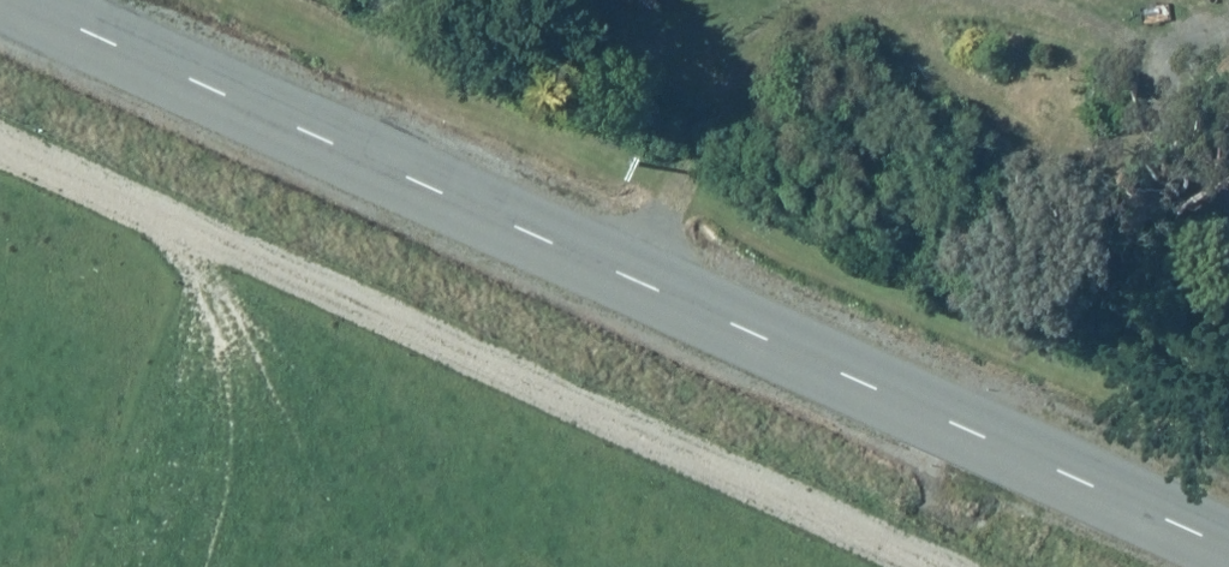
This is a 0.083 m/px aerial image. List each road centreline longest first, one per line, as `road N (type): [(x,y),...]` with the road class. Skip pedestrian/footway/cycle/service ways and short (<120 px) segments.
road 1 (unclassified): [(22,0),(1228,545)]
road 2 (track): [(0,146),(937,566)]

